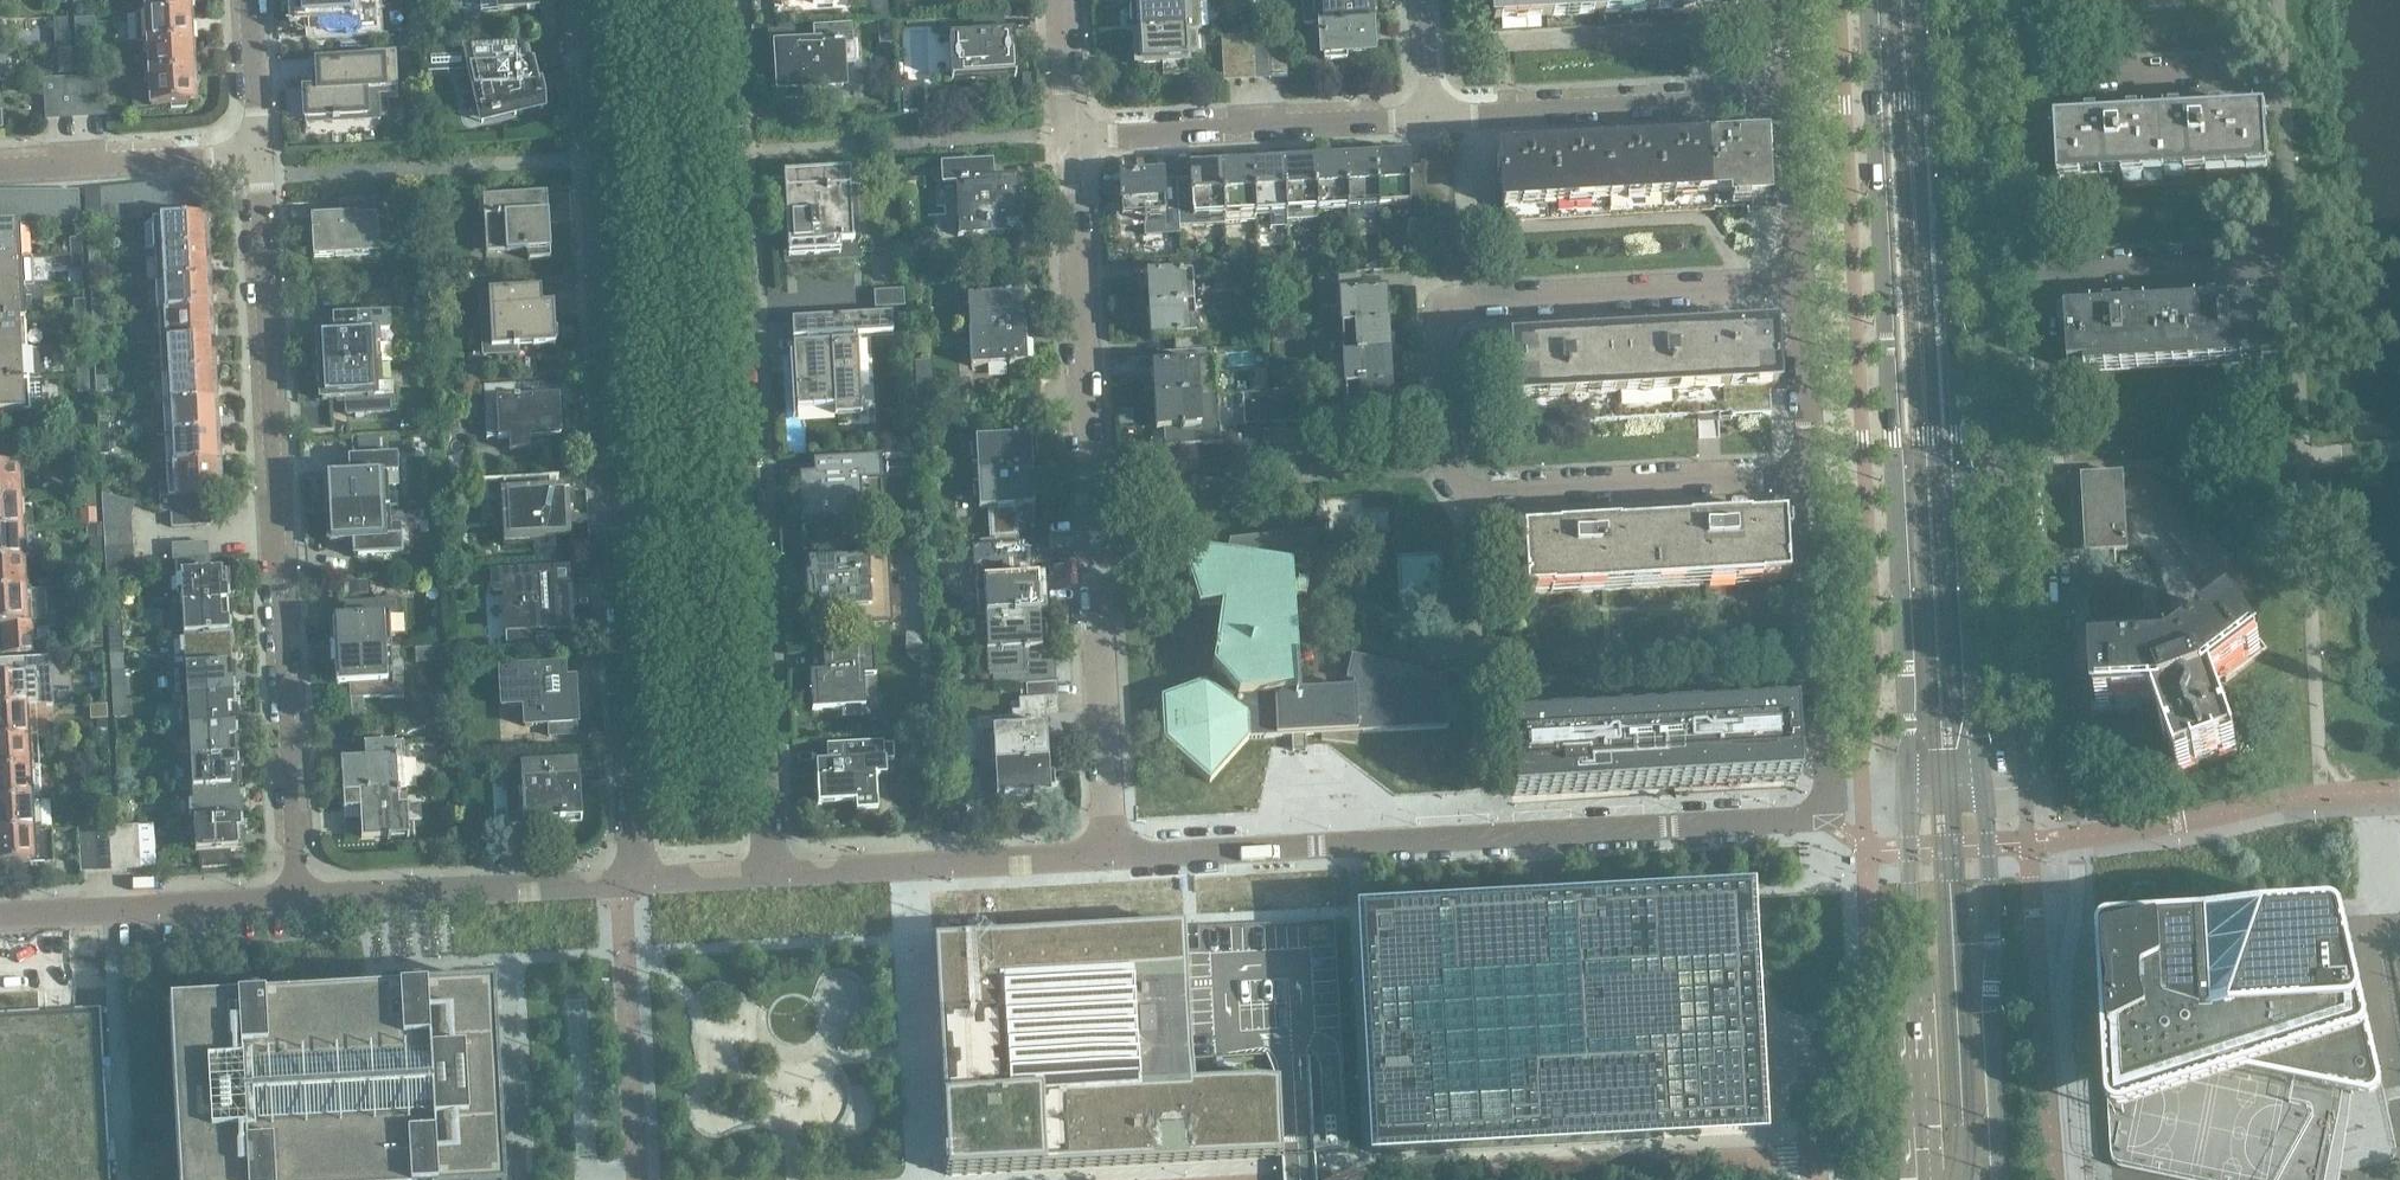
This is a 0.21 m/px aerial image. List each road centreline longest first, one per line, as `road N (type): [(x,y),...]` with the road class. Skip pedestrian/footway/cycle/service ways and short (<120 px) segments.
road 1 (residential): [(593,0),(643,882)]
road 2 (residential): [(767,877),(715,0)]
road 3 (secondary): [(1866,0),(1907,787)]
road 4 (secondary): [(1981,784),(1936,0)]
road 5 (unclassified): [(1830,789),(1818,809),(1796,819),(1112,859)]
road 6 (residential): [(1070,138),(1112,859)]
road 7 (residential): [(1471,494),(1450,483),(1442,464),(1437,327),(1446,303),(1799,283)]
road 8 (residential): [(2069,781),(2040,273)]
road 9 (secondary): [(2006,1179),(1981,784)]
road 10 (secondary): [(1907,787),(1934,1179)]
road 11 (residential): [(279,531),(256,159)]
road 12 (residential): [(279,531),(302,898)]
road 13 (residential): [(1070,138),(1432,119)]
road 14 (residential): [(1432,119),(1787,94)]
road 15 (unclassified): [(1112,859),(767,877)]
road 16 (residential): [(643,882),(302,898)]
road 17 (residential): [(1471,494),(1811,477)]
road 18 (residential): [(1811,477),(1830,789)]
road 19 (residential): [(302,898),(0,917)]
road 20 (residential): [(0,172),(256,159)]
road 21 (residential): [(2028,81),(2275,68)]
road 22 (residential): [(2040,273),(2285,259)]
road 23 (residential): [(1799,283),(1811,477)]
road 24 (residential): [(2040,273),(2028,81)]
road 25 (residential): [(1787,94),(1799,283)]
road 26 (residential): [(256,159),(247,0)]
road 27 (residential): [(1061,0),(1070,138)]

